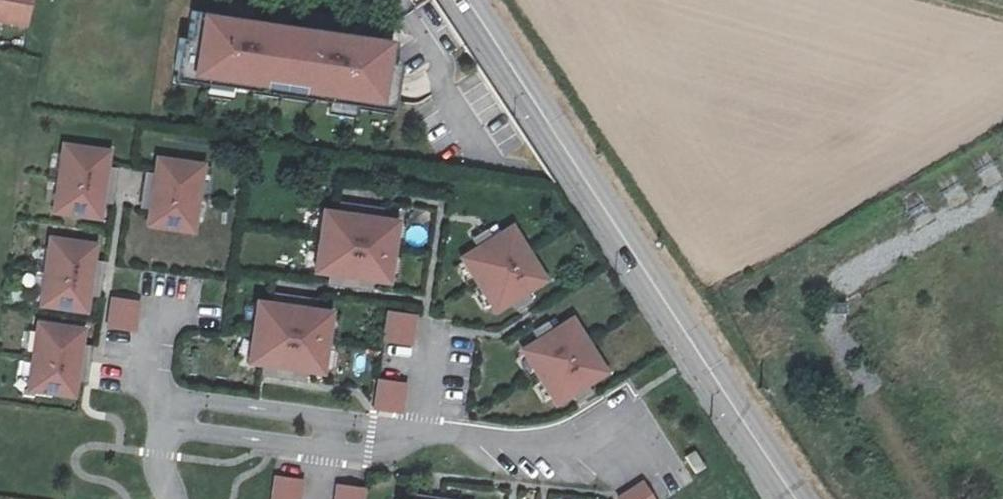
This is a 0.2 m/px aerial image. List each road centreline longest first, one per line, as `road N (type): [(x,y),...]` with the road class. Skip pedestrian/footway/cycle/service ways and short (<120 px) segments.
road 1 (secondary): [(467,0),(797,498)]
road 2 (residential): [(397,445),(364,422),(165,398)]
road 3 (residential): [(163,431),(366,459),(397,445)]
road 4 (residential): [(425,433),(626,447)]

